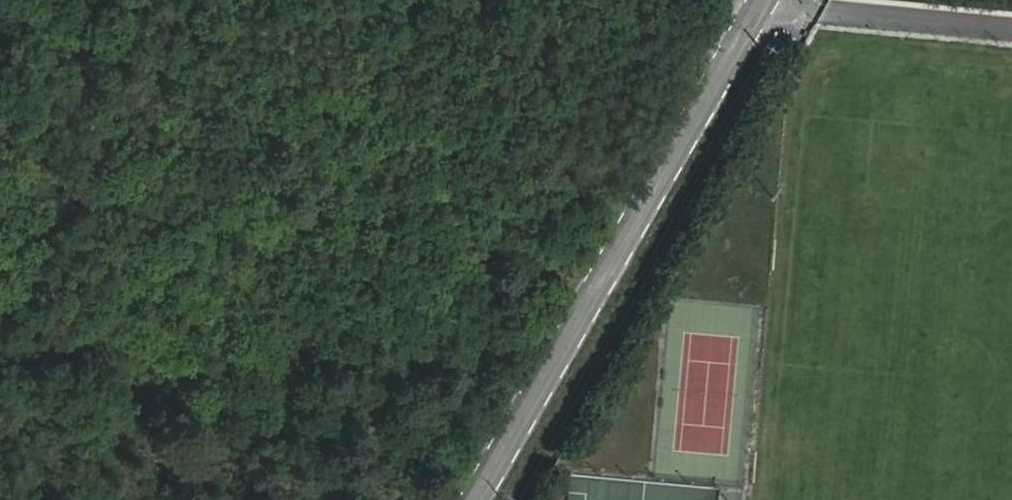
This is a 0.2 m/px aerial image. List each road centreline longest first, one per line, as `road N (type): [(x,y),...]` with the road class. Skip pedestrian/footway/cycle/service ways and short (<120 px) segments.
road 1 (residential): [(778,0),(486,499)]

